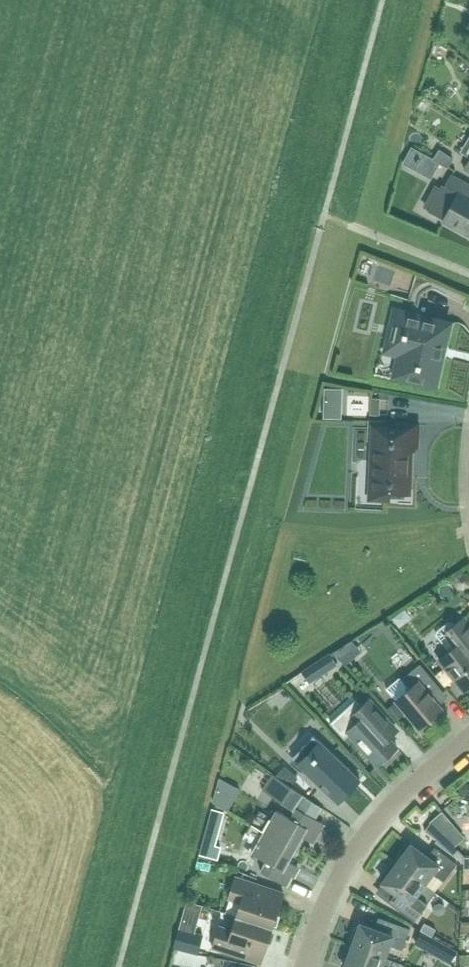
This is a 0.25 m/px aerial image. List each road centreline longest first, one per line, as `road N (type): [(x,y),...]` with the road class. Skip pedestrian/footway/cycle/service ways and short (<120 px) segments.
road 1 (residential): [(304,966),(321,912),(378,812),(468,735)]

